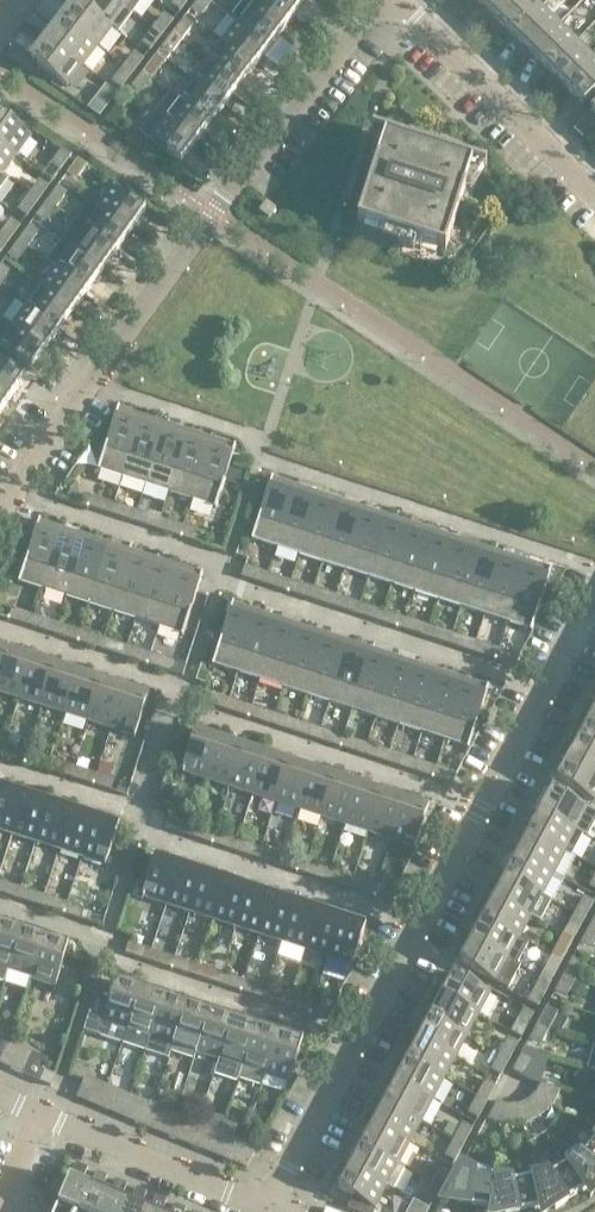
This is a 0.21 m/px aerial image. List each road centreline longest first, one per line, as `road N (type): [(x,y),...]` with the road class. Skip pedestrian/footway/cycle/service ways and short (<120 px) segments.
road 1 (residential): [(270,1207),(366,1041),(594,595)]
road 2 (residential): [(0,510),(210,215),(375,2)]
road 3 (residential): [(594,206),(375,2)]
road 4 (residential): [(270,1207),(37,1119)]

